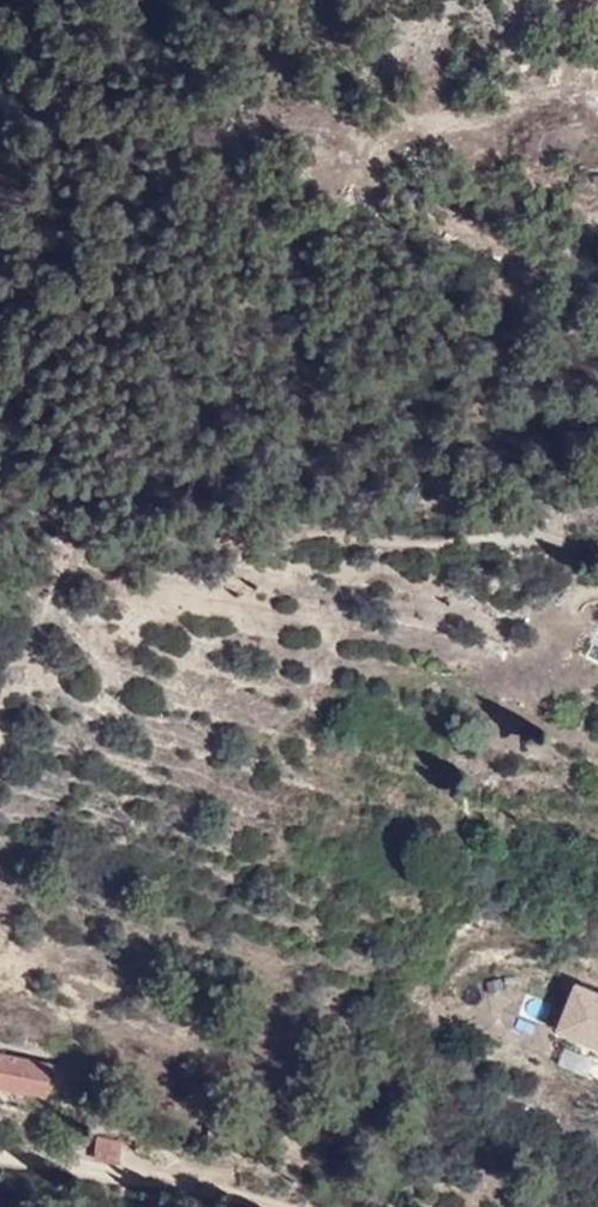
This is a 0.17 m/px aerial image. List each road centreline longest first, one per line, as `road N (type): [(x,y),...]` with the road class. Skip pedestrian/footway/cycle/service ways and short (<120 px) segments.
road 1 (unclassified): [(0,1160),(192,1185),(269,1206)]

